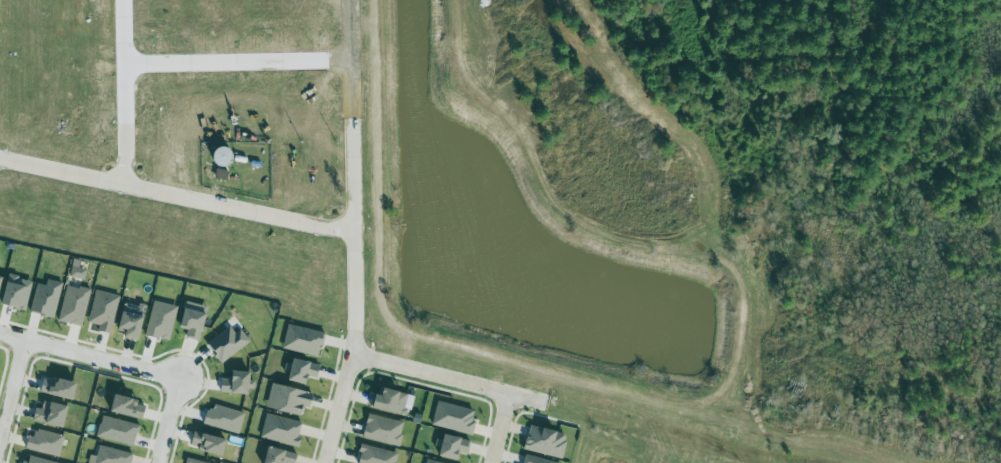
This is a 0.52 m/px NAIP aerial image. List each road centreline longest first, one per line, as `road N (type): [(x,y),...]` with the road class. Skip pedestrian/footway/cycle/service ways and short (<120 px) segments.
road 1 (residential): [(353,0),(356,323),(327,462)]
road 2 (residential): [(356,230),(0,164)]
road 3 (residential): [(126,70),(354,67)]
road 4 (residential): [(352,358),(544,404)]
road 5 (residential): [(127,189),(125,0)]
road 6 (residential): [(178,390),(157,377),(0,335)]

